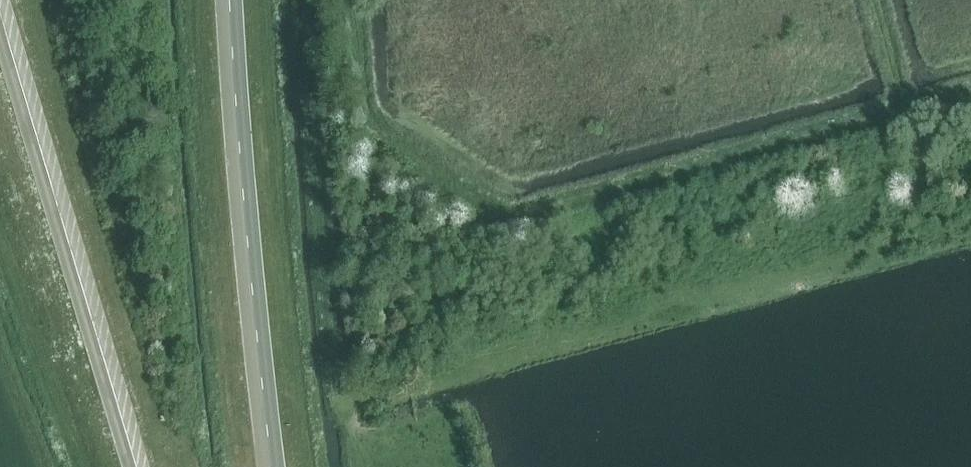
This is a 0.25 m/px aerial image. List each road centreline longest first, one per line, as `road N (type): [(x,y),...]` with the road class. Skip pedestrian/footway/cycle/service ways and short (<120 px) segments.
road 1 (track): [(358,0),(370,130),(505,214),(970,91)]
road 2 (motorway): [(271,466),(228,0)]
road 3 (motorway): [(0,36),(128,466)]

